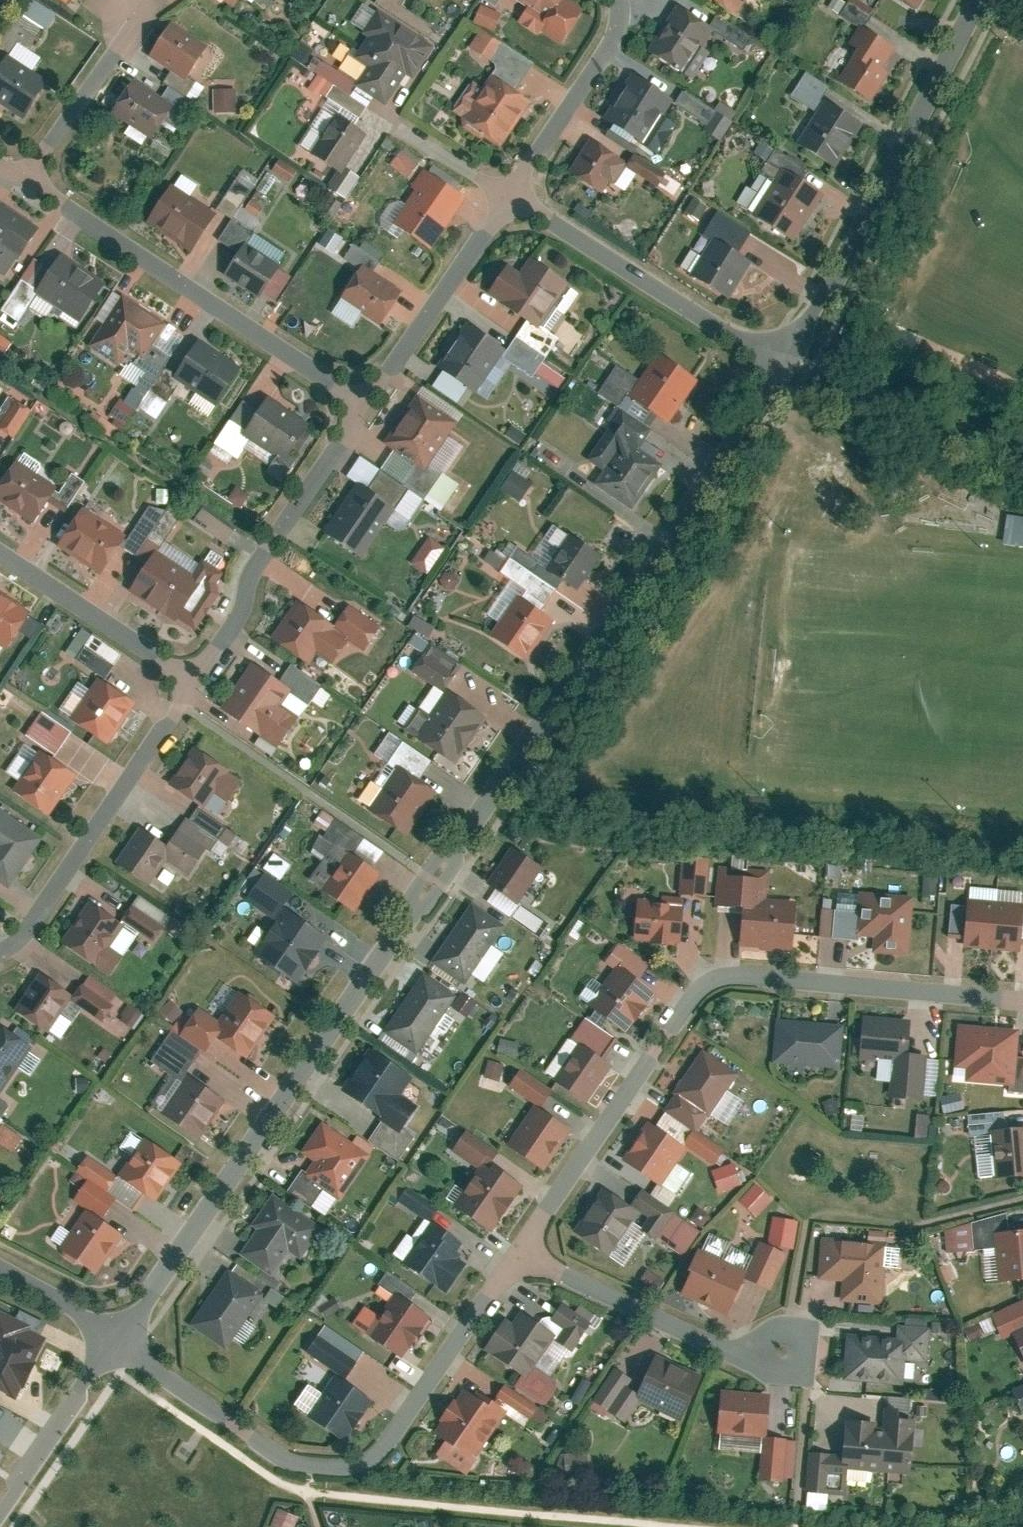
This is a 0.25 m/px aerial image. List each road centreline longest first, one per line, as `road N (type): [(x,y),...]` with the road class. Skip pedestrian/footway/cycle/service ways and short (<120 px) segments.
road 1 (residential): [(119,1339),(786,362)]
road 2 (residential): [(1022,999),(728,971),(705,980),(516,1253)]
road 3 (residential): [(516,1253),(387,1444),(364,1462),(323,1469),(278,1455),(119,1339)]
road 4 (residential): [(786,362),(976,0)]
road 5 (residential): [(28,180),(359,399)]
road 6 (residential): [(188,674),(182,703),(30,928),(0,949)]
road 7 (residential): [(359,399),(355,428),(273,540),(245,609),(188,674)]
road 8 (residential): [(786,362),(510,196)]
road 9 (residential): [(516,1253),(725,1349),(760,1351)]
road 10 (residential): [(510,196),(389,374),(359,399)]
road 11 (residential): [(621,0),(603,58),(510,196)]
road 12 (residential): [(188,674),(0,552)]
road 13 (residential): [(0,1512),(119,1339)]
road 14 (residential): [(129,4),(113,55),(28,180)]
road 15 (residential): [(0,1266),(119,1339)]

